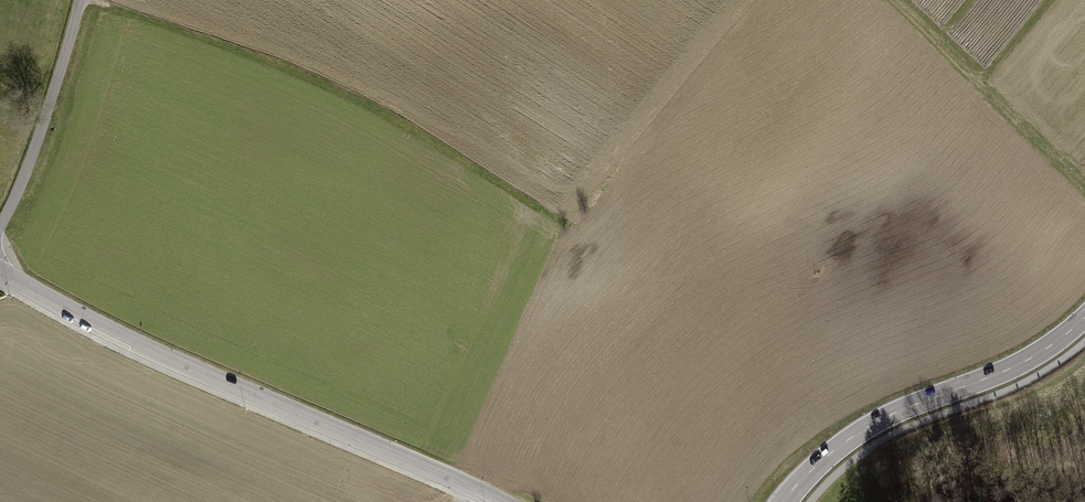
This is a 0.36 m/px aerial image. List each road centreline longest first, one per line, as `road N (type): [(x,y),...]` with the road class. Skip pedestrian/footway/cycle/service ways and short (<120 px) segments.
road 1 (residential): [(497,501),(135,342),(0,269)]
road 2 (secondary): [(1084,317),(1029,359),(863,429),(785,501)]
road 3 (track): [(891,0),(1084,181)]
road 4 (unclassified): [(82,0),(26,178),(0,224)]
road 5 (track): [(90,0),(258,55)]

